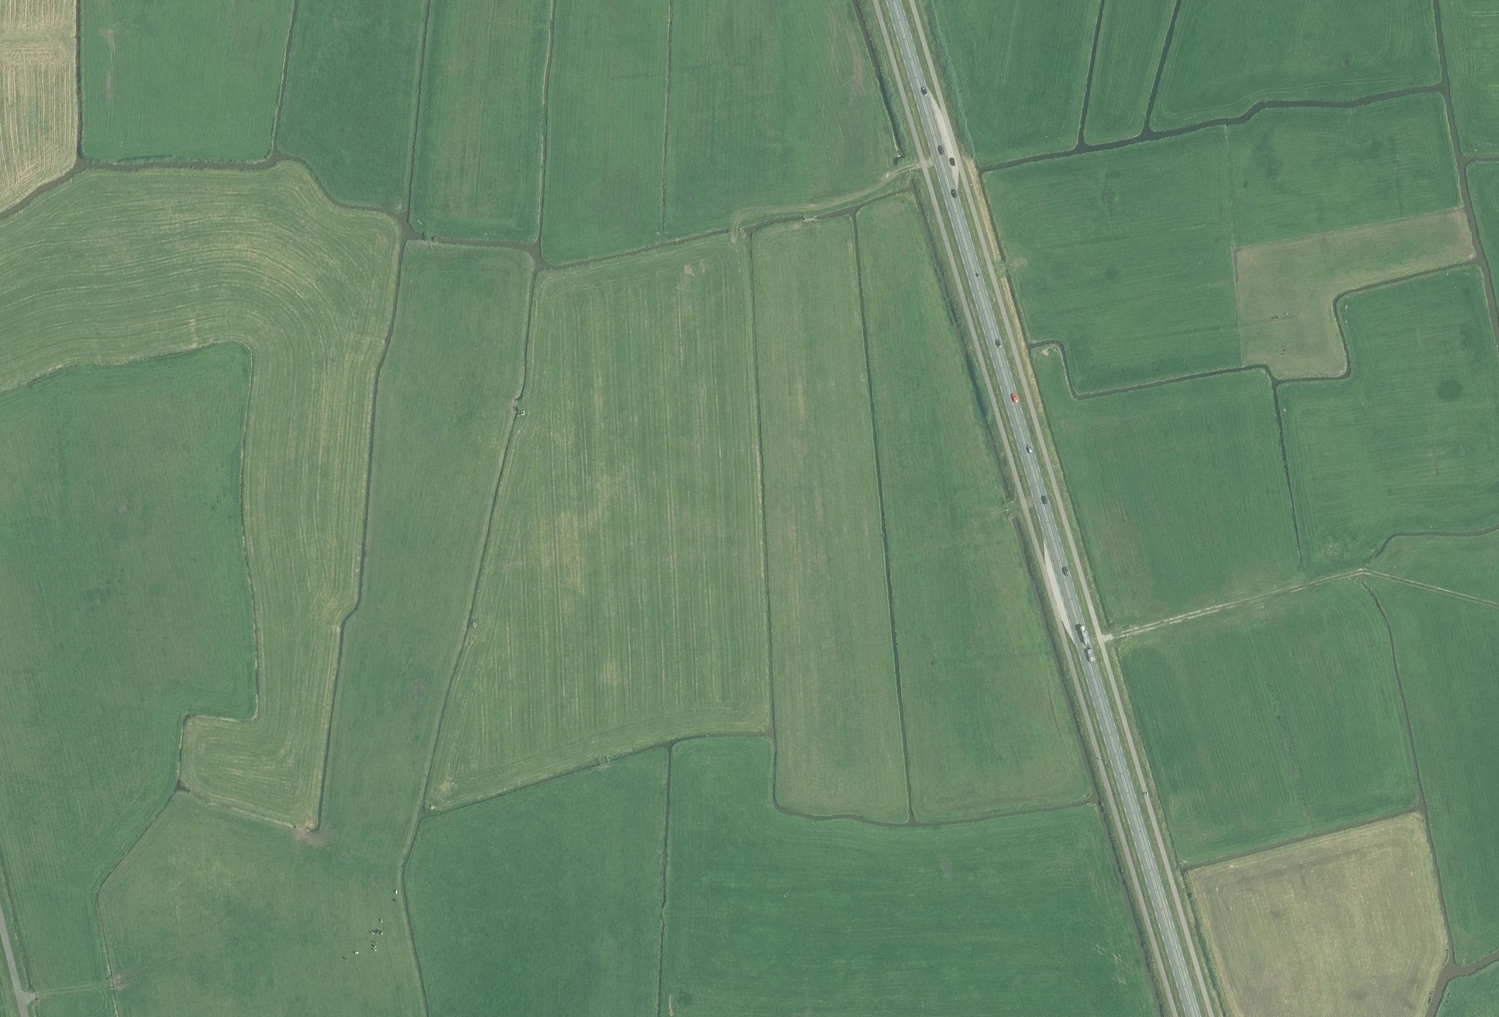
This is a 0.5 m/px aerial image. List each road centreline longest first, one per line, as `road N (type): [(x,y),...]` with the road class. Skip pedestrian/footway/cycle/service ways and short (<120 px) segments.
road 1 (primary): [(1195,1016),(891,0)]
road 2 (track): [(1498,609),(1378,574),(1351,576),(1086,647)]

